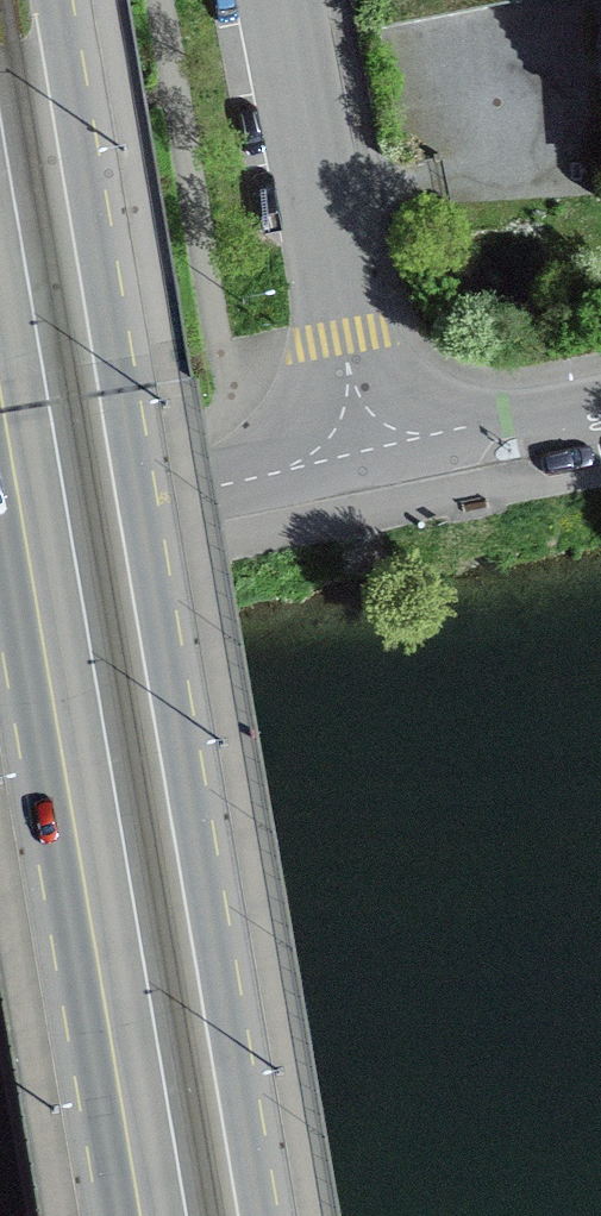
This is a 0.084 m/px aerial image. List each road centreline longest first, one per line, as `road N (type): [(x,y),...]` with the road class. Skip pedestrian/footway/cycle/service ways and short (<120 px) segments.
road 1 (primary): [(263,1215),(58,0)]
road 2 (primary): [(0,389),(138,1215)]
road 3 (residential): [(359,432),(272,0)]
road 4 (residential): [(359,432),(284,471),(0,523)]
road 5 (residential): [(600,401),(442,432),(359,432)]

